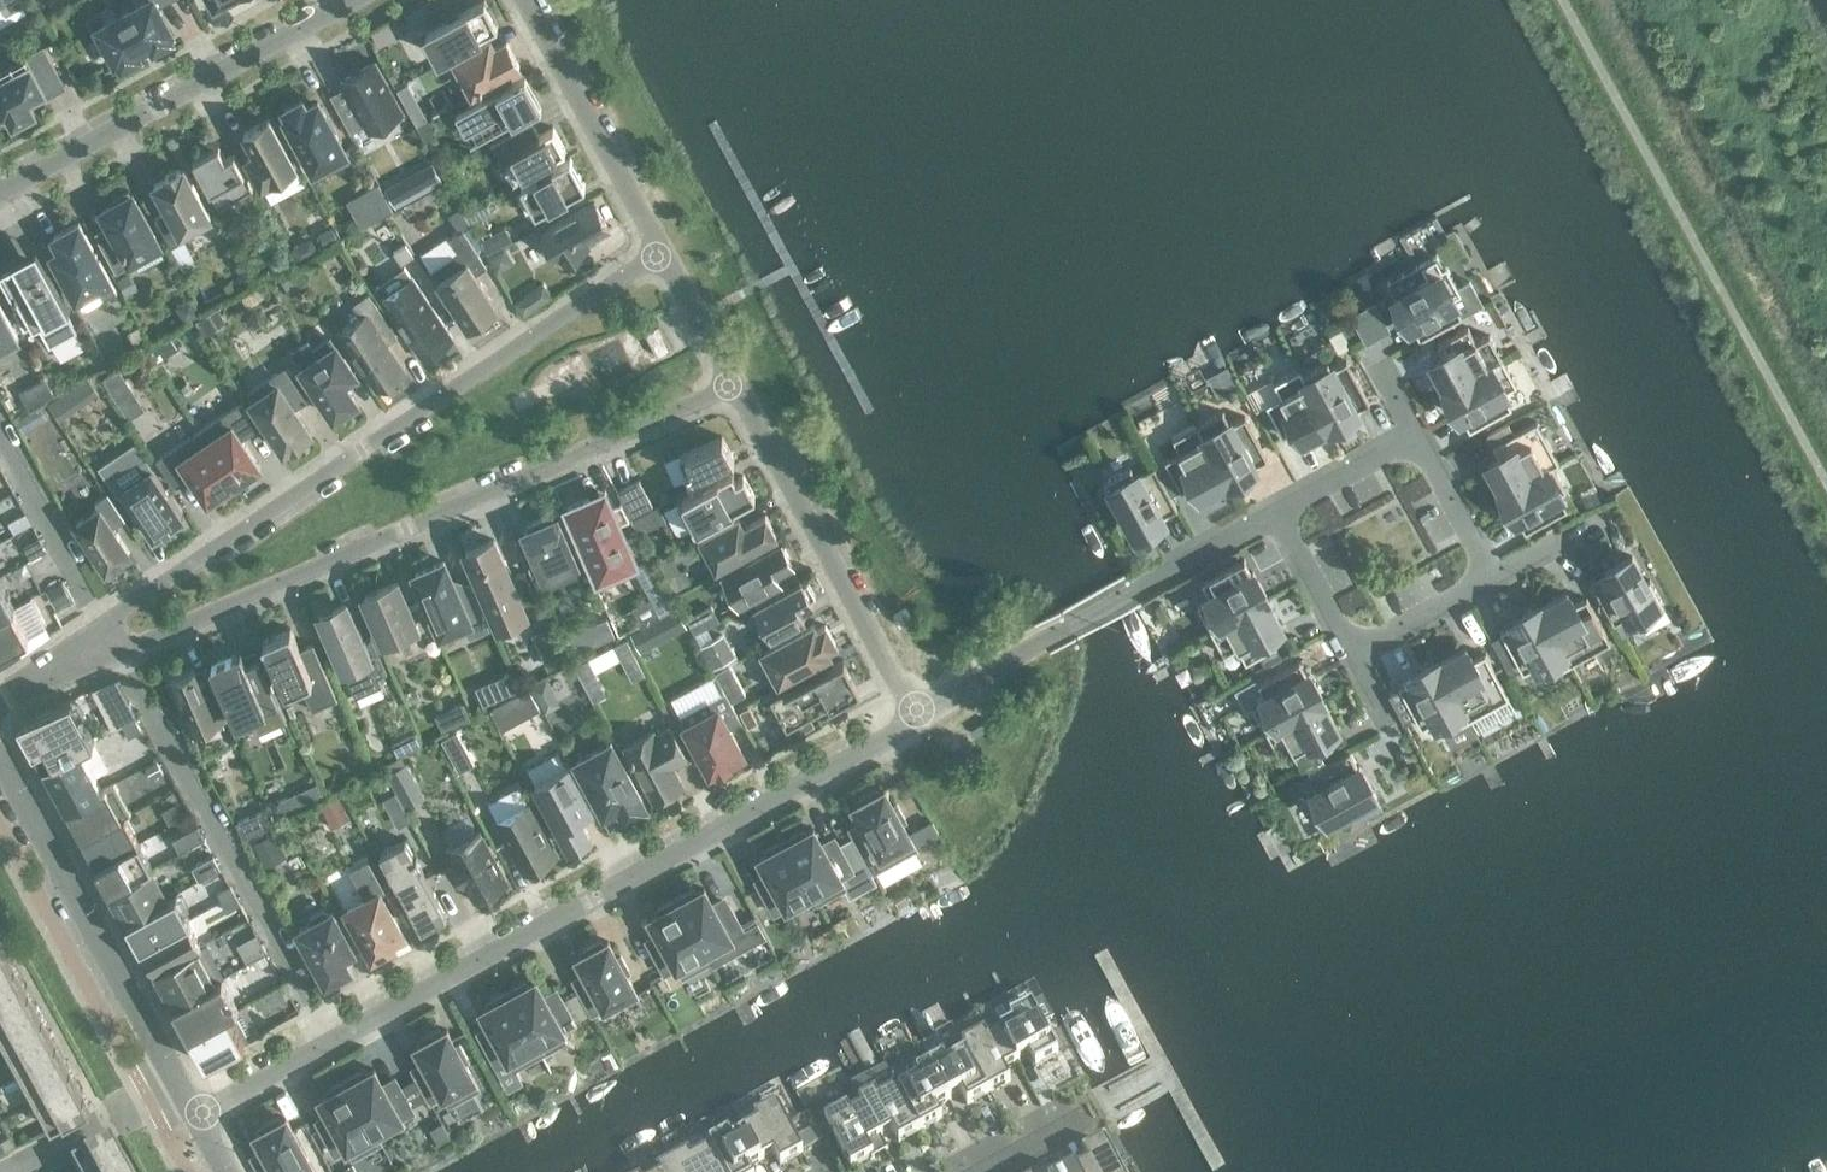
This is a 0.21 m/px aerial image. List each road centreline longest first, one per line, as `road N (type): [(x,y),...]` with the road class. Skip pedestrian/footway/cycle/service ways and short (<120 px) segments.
road 1 (residential): [(659,251),(126,608),(109,643)]
road 2 (residential): [(109,643),(143,643),(731,387)]
road 3 (residential): [(330,1042),(918,722)]
road 4 (residential): [(330,1042),(109,643)]
road 5 (residential): [(918,722),(1070,628),(1276,518)]
road 6 (residential): [(0,194),(353,0)]
road 7 (residential): [(731,387),(918,722)]
road 8 (residential): [(177,1084),(0,763)]
road 9 (residential): [(522,0),(659,251)]
road 10 (residential): [(0,448),(109,643)]
road 11 (residential): [(177,1084),(14,1171)]
road 12 (residential): [(1489,576),(1349,652)]
road 13 (residential): [(1276,518),(1416,442)]
road 14 (residential): [(195,1116),(330,1042)]
road 15 (residential): [(659,251),(731,387)]
road 16 (residential): [(1349,652),(1276,518)]
road 17 (residential): [(1416,442),(1489,576)]
road 18 (residential): [(984,1171),(1095,1109)]
road 19 (residential): [(109,643),(0,702)]

